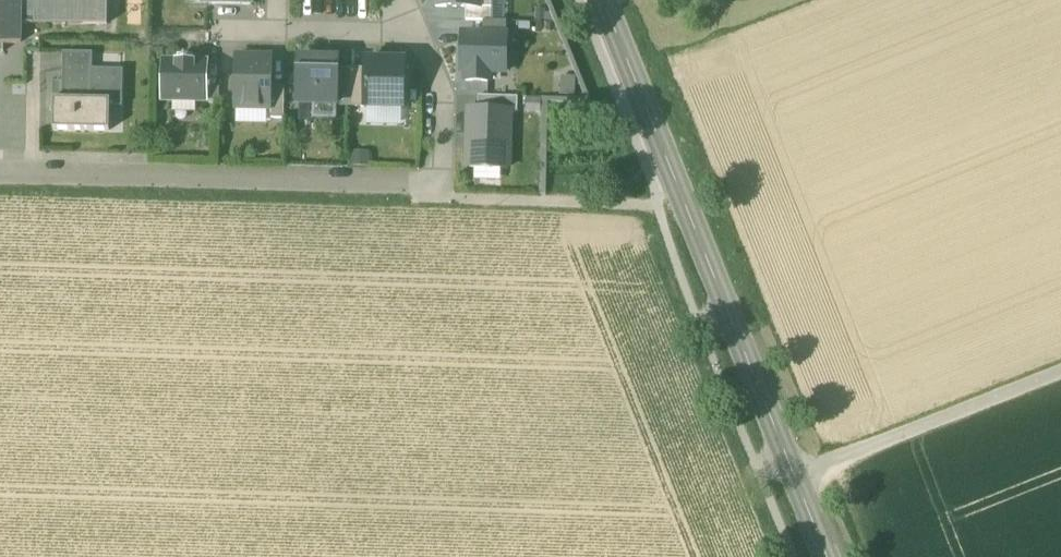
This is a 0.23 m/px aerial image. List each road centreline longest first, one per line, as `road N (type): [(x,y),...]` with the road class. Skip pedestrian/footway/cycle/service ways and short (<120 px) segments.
road 1 (secondary): [(603,0),(826,556)]
road 2 (residential): [(0,168),(439,183),(444,91),(421,39)]
road 3 (track): [(1060,374),(794,479)]
road 4 (residential): [(421,39),(221,33)]

